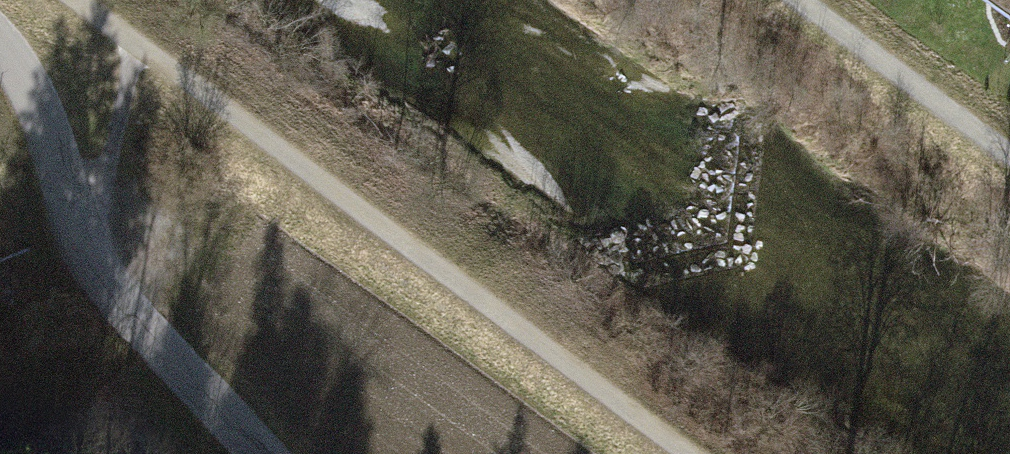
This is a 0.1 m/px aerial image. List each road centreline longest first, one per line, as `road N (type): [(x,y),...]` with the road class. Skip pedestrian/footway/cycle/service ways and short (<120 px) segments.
road 1 (track): [(141,48),(681,453)]
road 2 (track): [(253,453),(115,318),(82,259),(41,115),(0,42)]
road 3 (track): [(1009,154),(803,0)]
road 4 (track): [(82,259),(141,48)]

